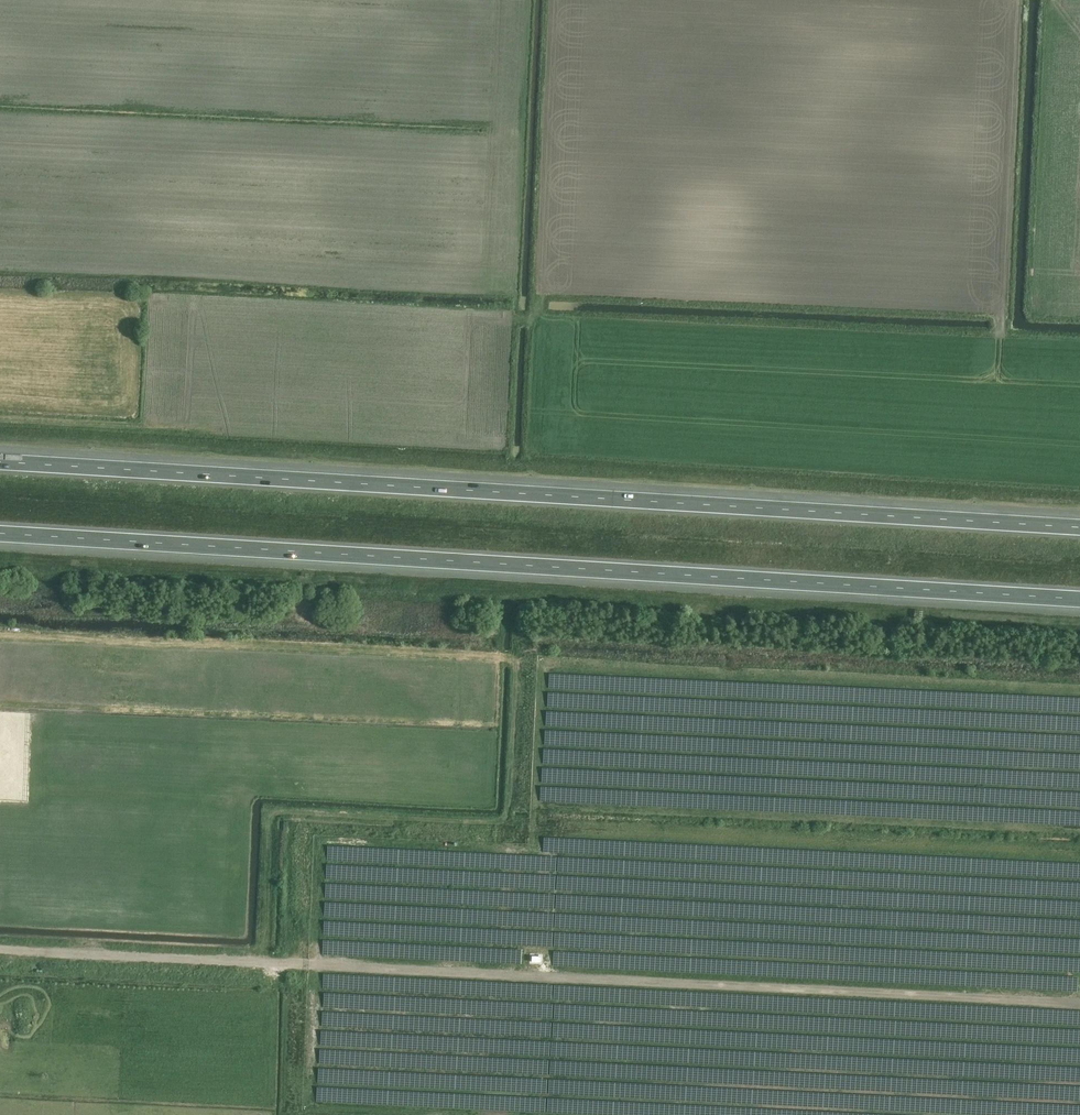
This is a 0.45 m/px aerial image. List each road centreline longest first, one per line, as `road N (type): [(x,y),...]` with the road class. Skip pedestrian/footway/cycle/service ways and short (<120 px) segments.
road 1 (motorway): [(0,533),(1079,598)]
road 2 (motorway): [(1079,527),(0,462)]

